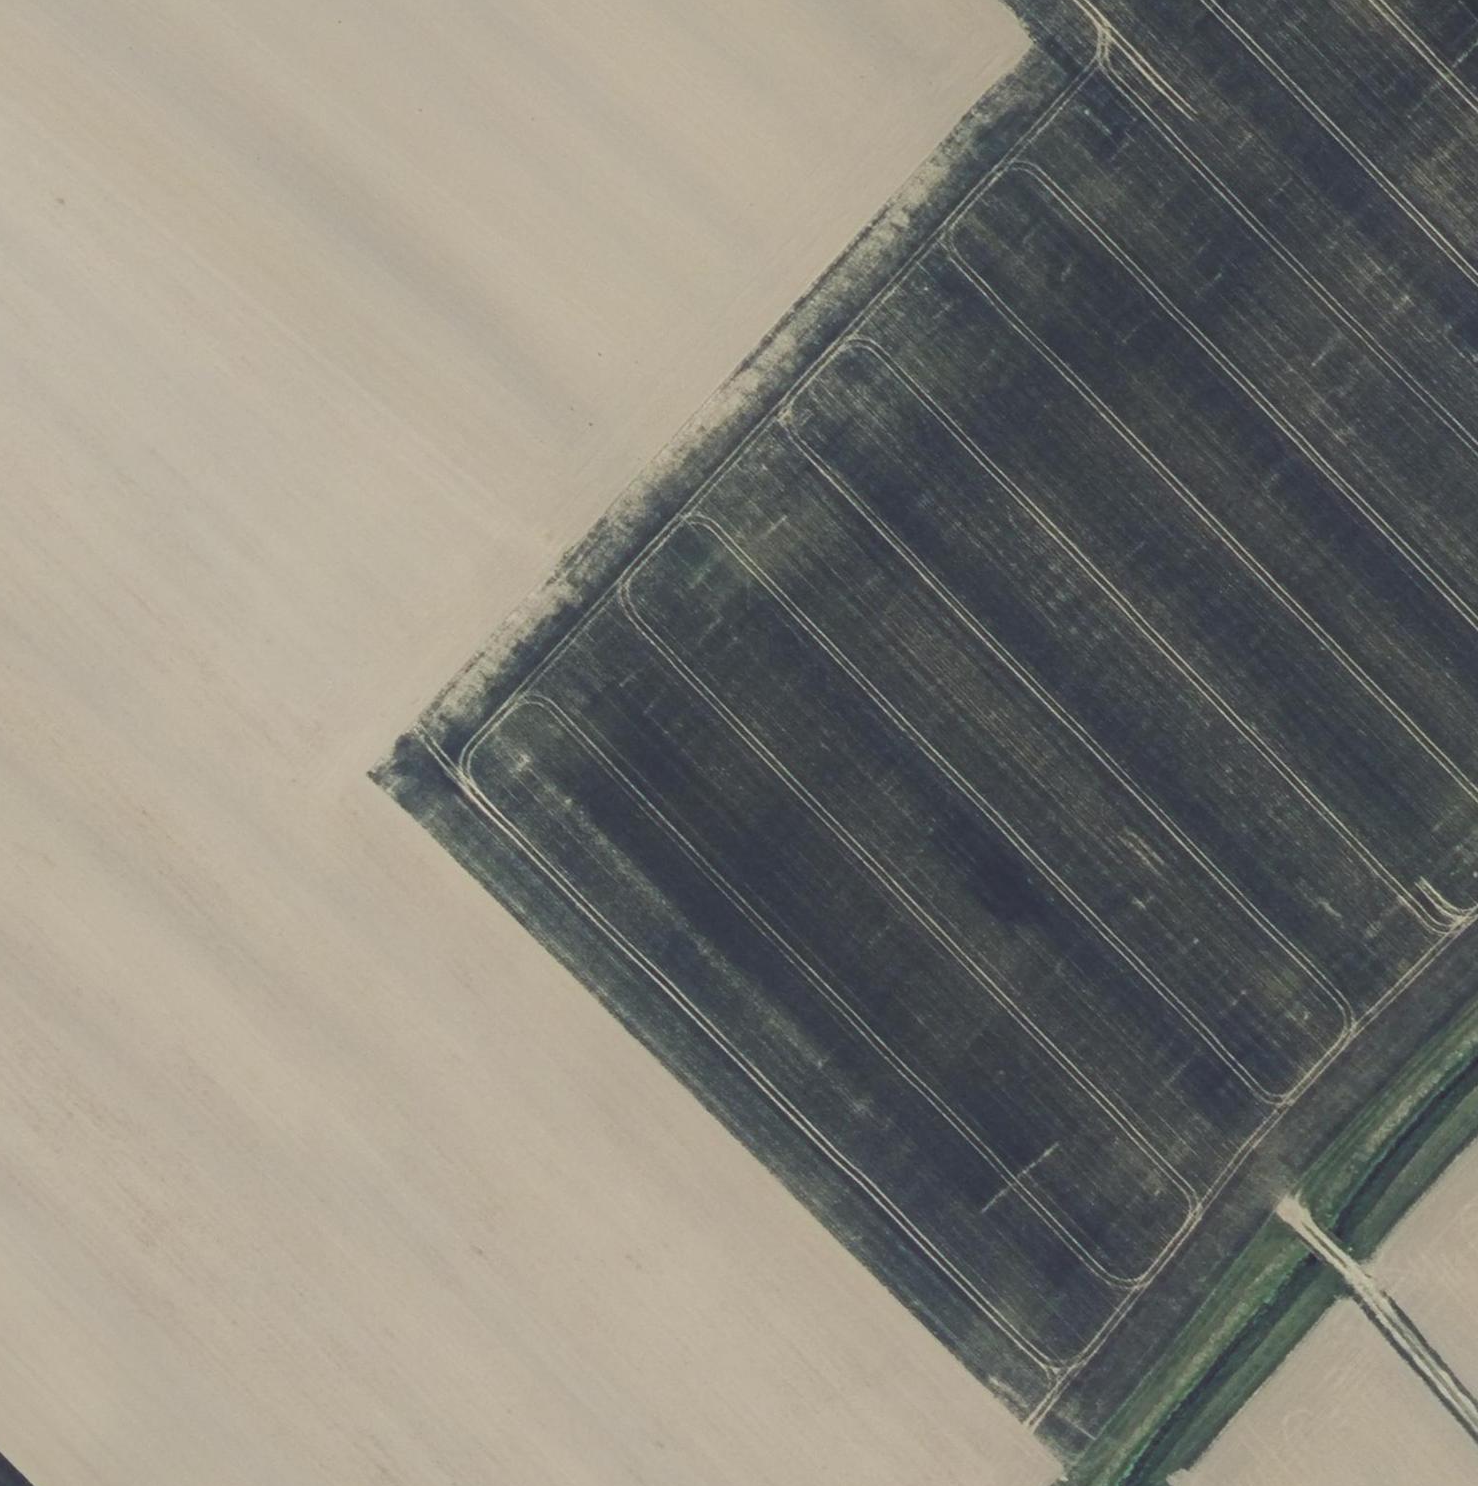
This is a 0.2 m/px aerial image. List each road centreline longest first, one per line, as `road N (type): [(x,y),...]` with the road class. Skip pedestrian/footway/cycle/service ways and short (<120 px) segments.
road 1 (track): [(1477,1418),(1344,1263),(1294,1220)]

